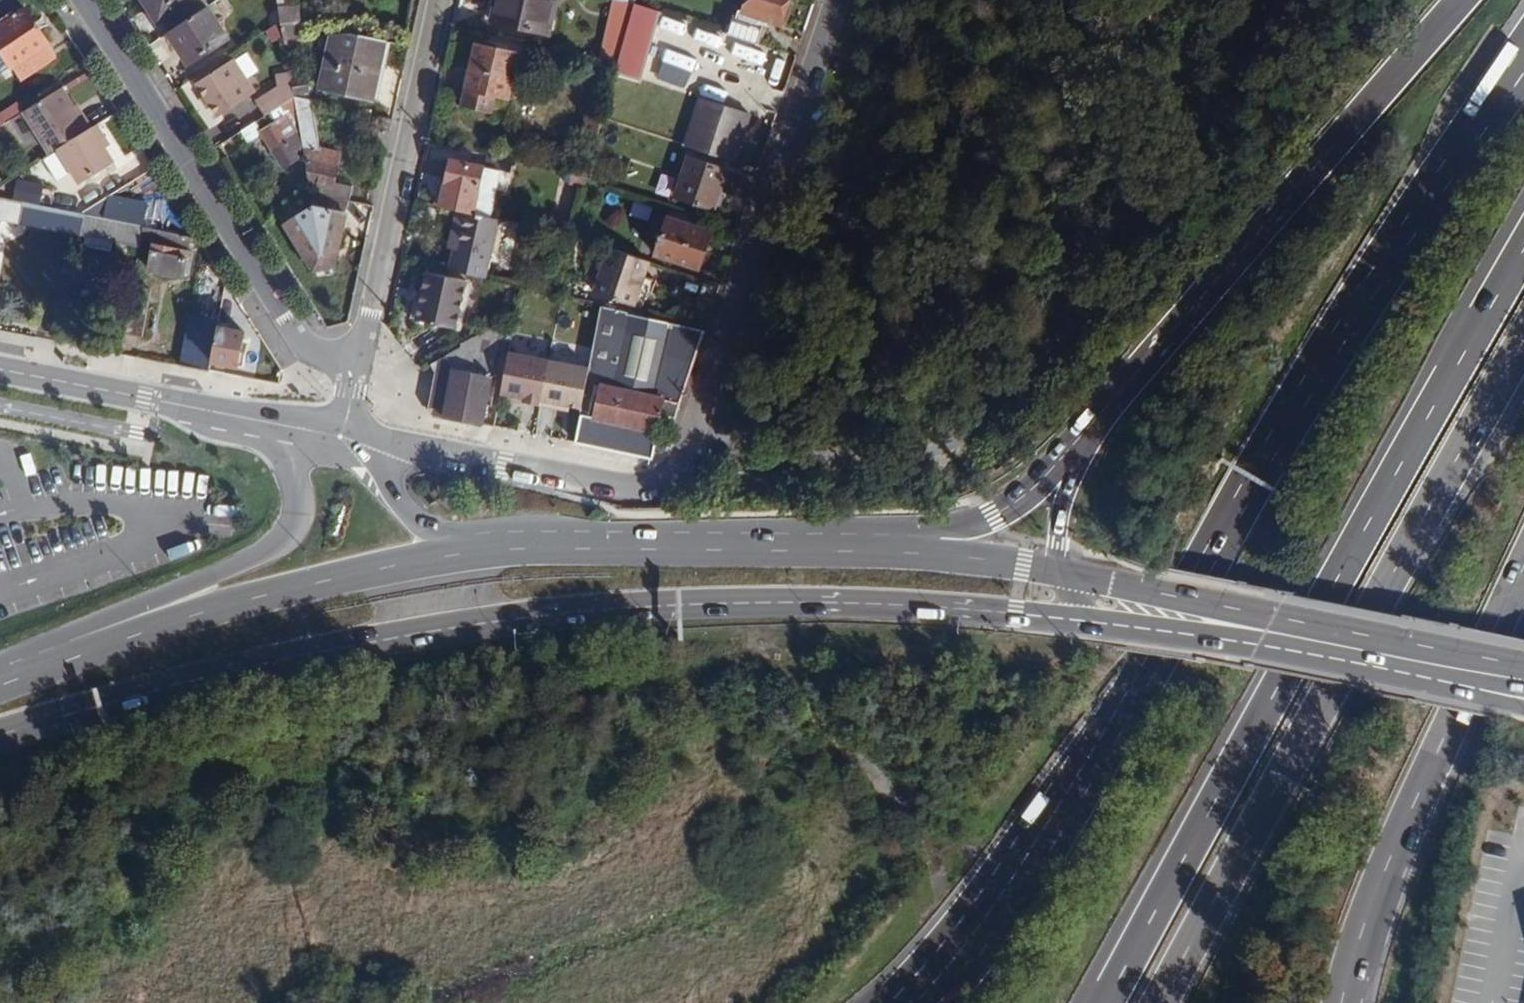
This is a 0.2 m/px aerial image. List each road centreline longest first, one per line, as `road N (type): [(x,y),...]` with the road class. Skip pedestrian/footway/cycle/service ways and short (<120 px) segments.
road 1 (motorway): [(1523,60),(1308,388),(1012,898),(928,1002)]
road 2 (secondary): [(0,737),(319,653),(536,615),(780,602),(1090,622)]
road 3 (motorway): [(1523,251),(1105,1002)]
road 4 (residential): [(839,0),(677,464),(656,482),(632,487),(340,437)]
road 5 (motorway): [(1159,1002),(1523,343)]
road 6 (secondary): [(598,547),(436,557),(283,589),(0,686)]
road 7 (motorway): [(1464,0),(1077,446)]
road 8 (motorway): [(1340,1002),(1380,880),(1523,566)]
road 9 (secondary): [(1523,664),(1069,573)]
road 10 (residential): [(347,366),(311,349),(83,0)]
road 11 (secondary): [(257,420),(298,473),(298,523),(284,541),(76,629),(0,677)]
road 12 (residential): [(443,0),(375,309),(347,366)]
road 13 (secondary): [(1090,622),(1434,680)]
road 14 (secondary): [(904,552),(598,547)]
road 15 (secondary): [(598,547),(521,525),(429,527),(398,500),(373,455),(340,437)]
road 16 (tertiary): [(0,370),(257,420)]
road 17 (motorway): [(1077,446),(994,517),(904,552)]
road 18 (secondary): [(1069,573),(904,552)]
road 19 (motorway): [(1077,446),(1059,529),(1069,573)]

